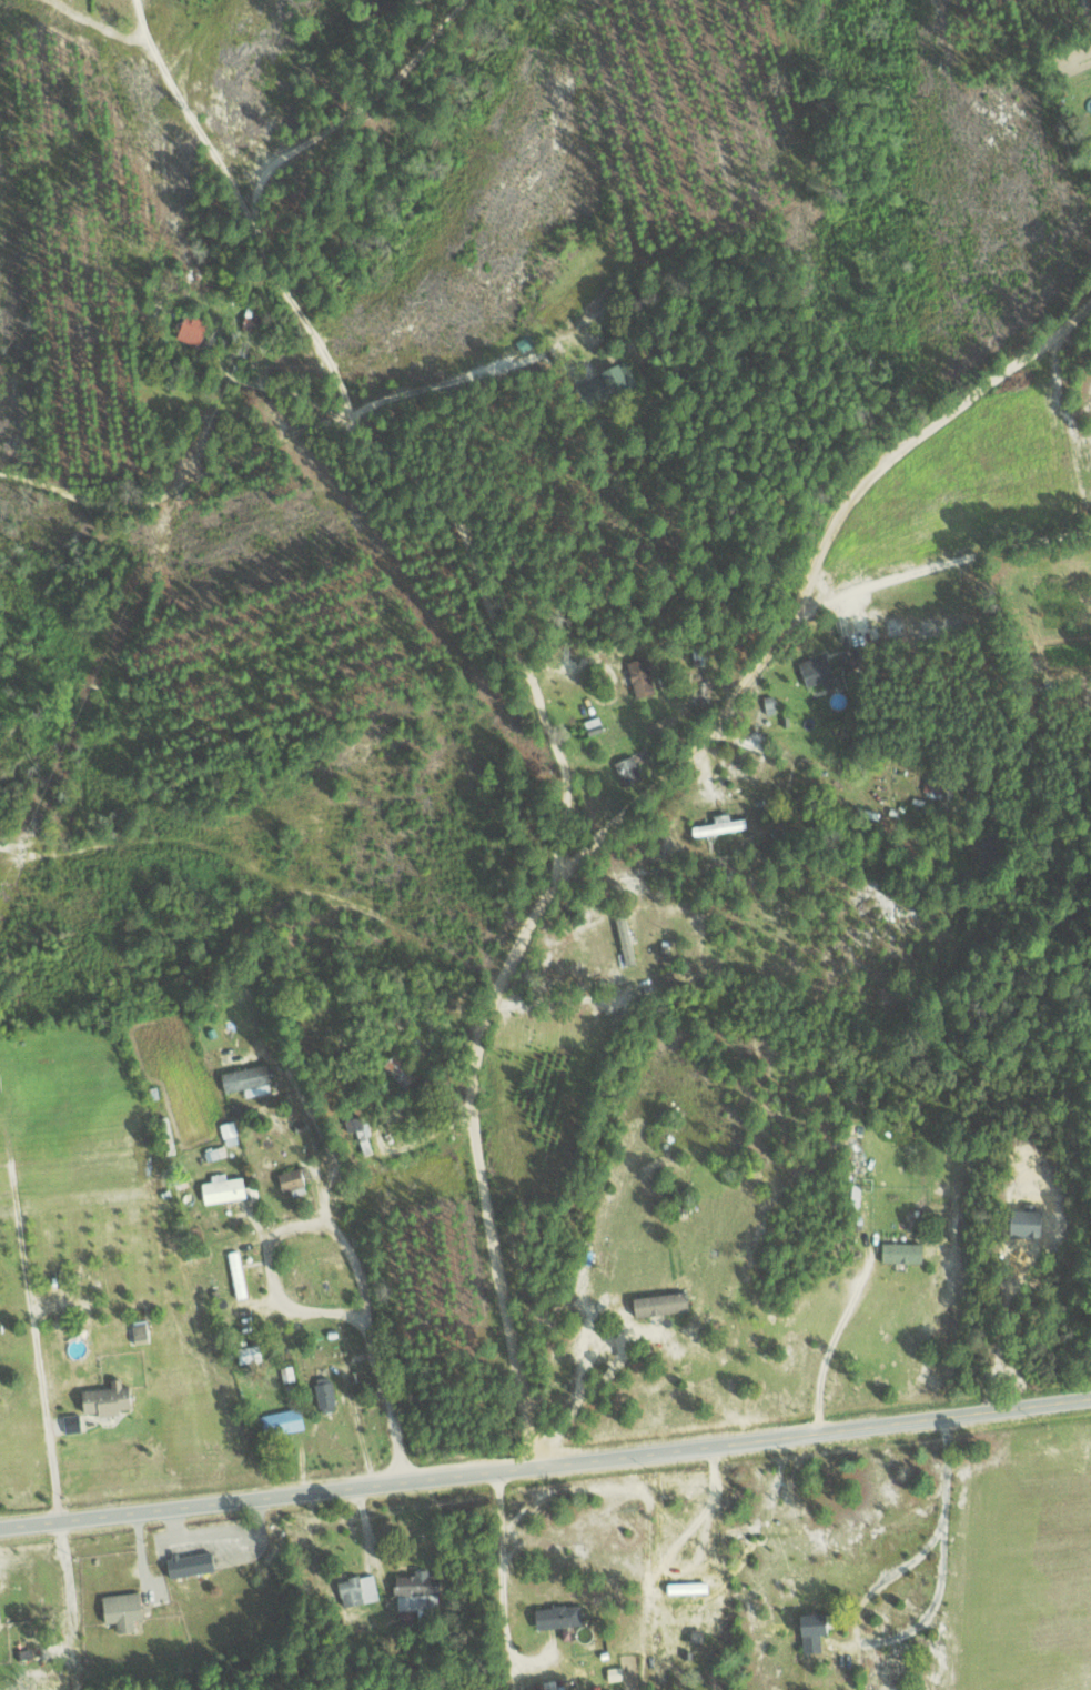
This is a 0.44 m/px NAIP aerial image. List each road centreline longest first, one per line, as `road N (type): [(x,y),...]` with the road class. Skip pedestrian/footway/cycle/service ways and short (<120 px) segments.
road 1 (residential): [(545,1466),(475,1126),(476,1052),(563,851),(656,788),(804,616),(812,600),(814,545),(856,475),(1010,371),(1090,291)]
road 2 (residential): [(0,1531),(1090,1402)]
road 3 (residential): [(563,851),(567,785),(481,593),(456,513),(350,414),(336,391),(239,335),(176,288),(152,255),(117,244),(55,164)]
road 4 (residential): [(403,1486),(358,1266),(281,1024)]
road 5 (residential): [(336,391),(152,51),(140,0)]
road 6 (residential): [(192,127),(524,0)]
road 7 (residential): [(812,600),(1090,531)]

